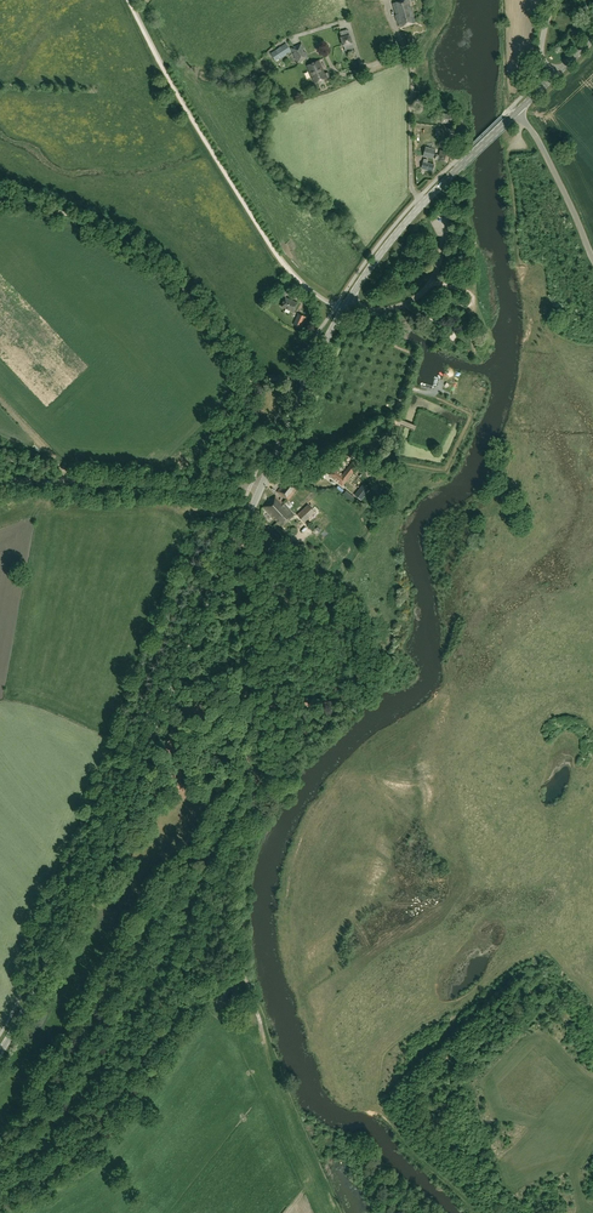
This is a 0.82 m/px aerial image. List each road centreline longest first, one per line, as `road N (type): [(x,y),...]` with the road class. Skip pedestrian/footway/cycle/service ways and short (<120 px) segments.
road 1 (tertiary): [(0,1052),(85,890),(260,488)]
road 2 (track): [(262,1031),(222,892),(249,770),(237,540)]
road 3 (track): [(307,288),(254,220),(128,0)]
road 4 (unclassified): [(260,488),(0,482)]
road 5 (tertiary): [(350,299),(422,204),(517,112)]
road 6 (tertiary): [(260,488),(350,299)]
road 7 (unclassified): [(592,259),(517,112)]
road 8 (track): [(404,304),(421,331),(465,356),(474,351),(468,306)]

